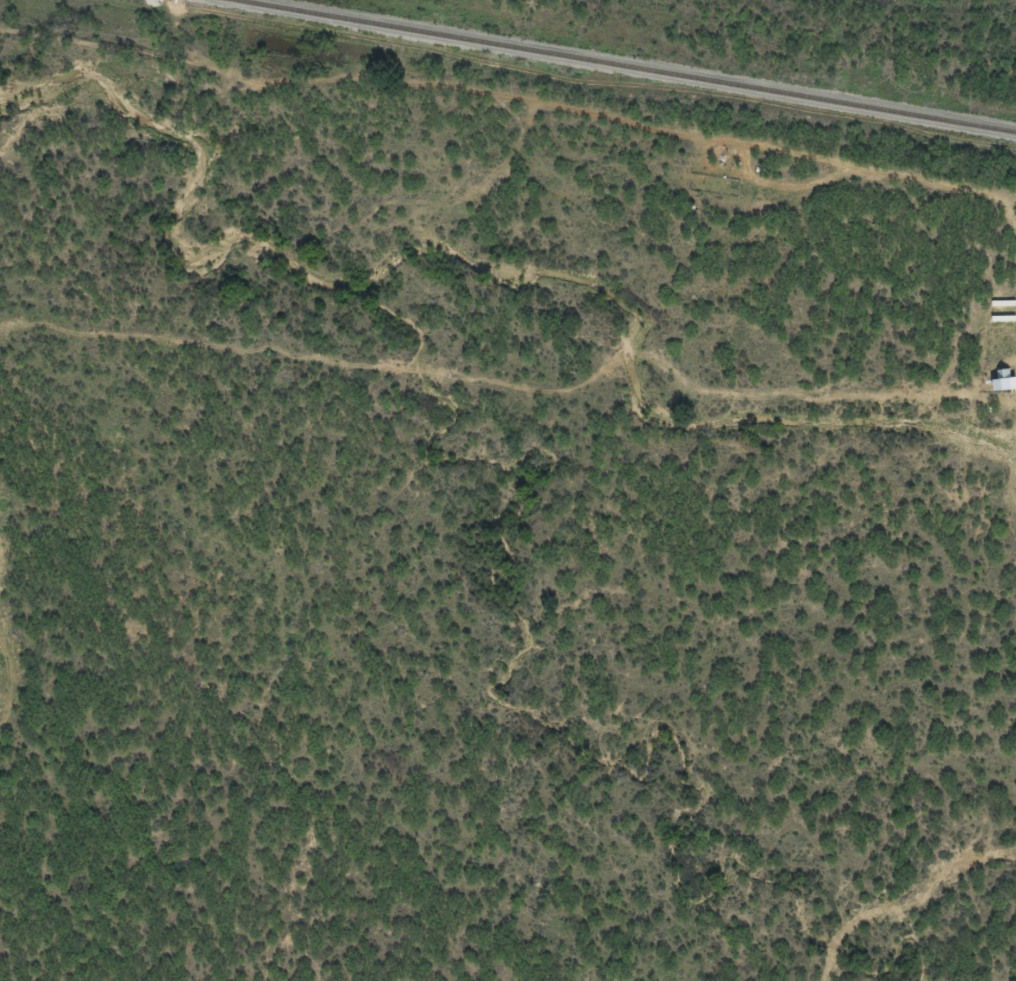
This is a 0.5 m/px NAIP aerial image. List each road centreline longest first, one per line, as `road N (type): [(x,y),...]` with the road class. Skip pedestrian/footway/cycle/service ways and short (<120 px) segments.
road 1 (residential): [(1015,211),(445,93),(263,113),(0,172)]
road 2 (residential): [(0,459),(17,634),(0,693)]
road 3 (residential): [(12,169),(12,285),(0,340)]

